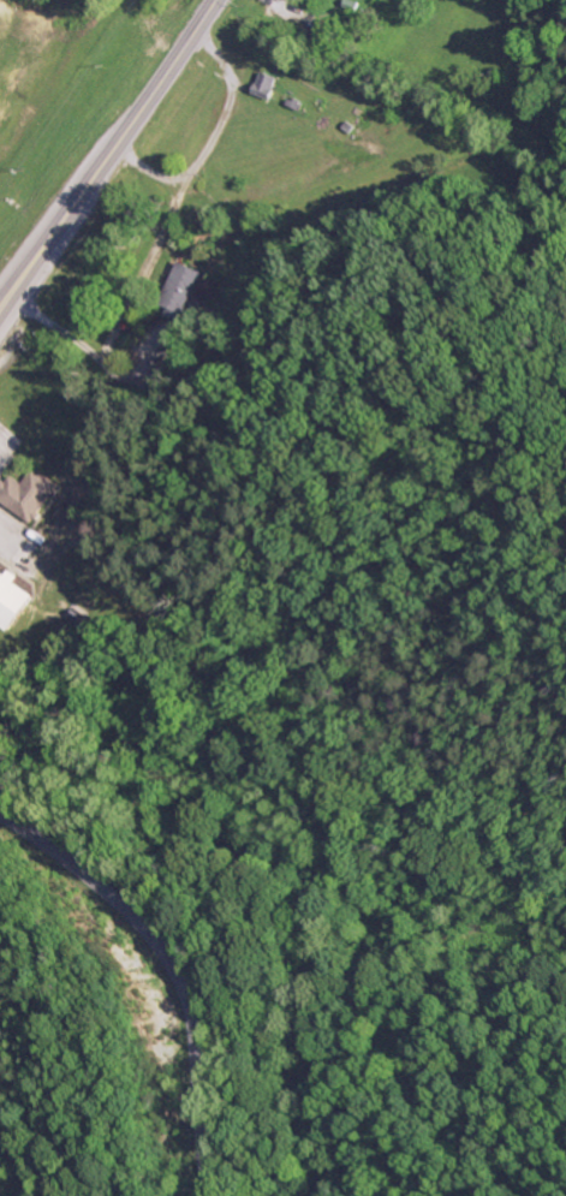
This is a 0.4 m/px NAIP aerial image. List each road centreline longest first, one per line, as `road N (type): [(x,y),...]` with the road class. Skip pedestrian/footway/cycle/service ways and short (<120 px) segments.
road 1 (residential): [(214,1195),(198,1040),(180,969),(133,914),(0,811)]
road 2 (trunk): [(0,310),(218,0)]

